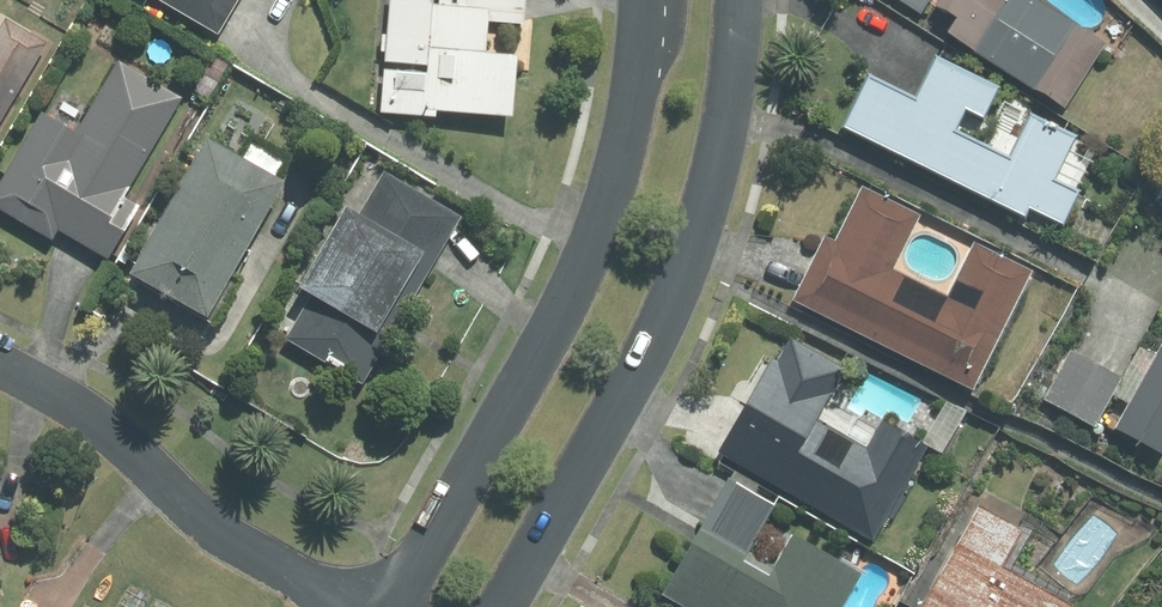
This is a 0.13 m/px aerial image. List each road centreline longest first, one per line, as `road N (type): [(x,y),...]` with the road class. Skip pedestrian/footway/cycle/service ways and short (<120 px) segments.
road 1 (tertiary): [(385,606),(576,288),(626,150),(649,0)]
road 2 (tertiary): [(738,0),(725,119),(687,258),(503,606)]
road 3 (residential): [(352,606),(230,541),(136,448),(74,404),(0,370)]

